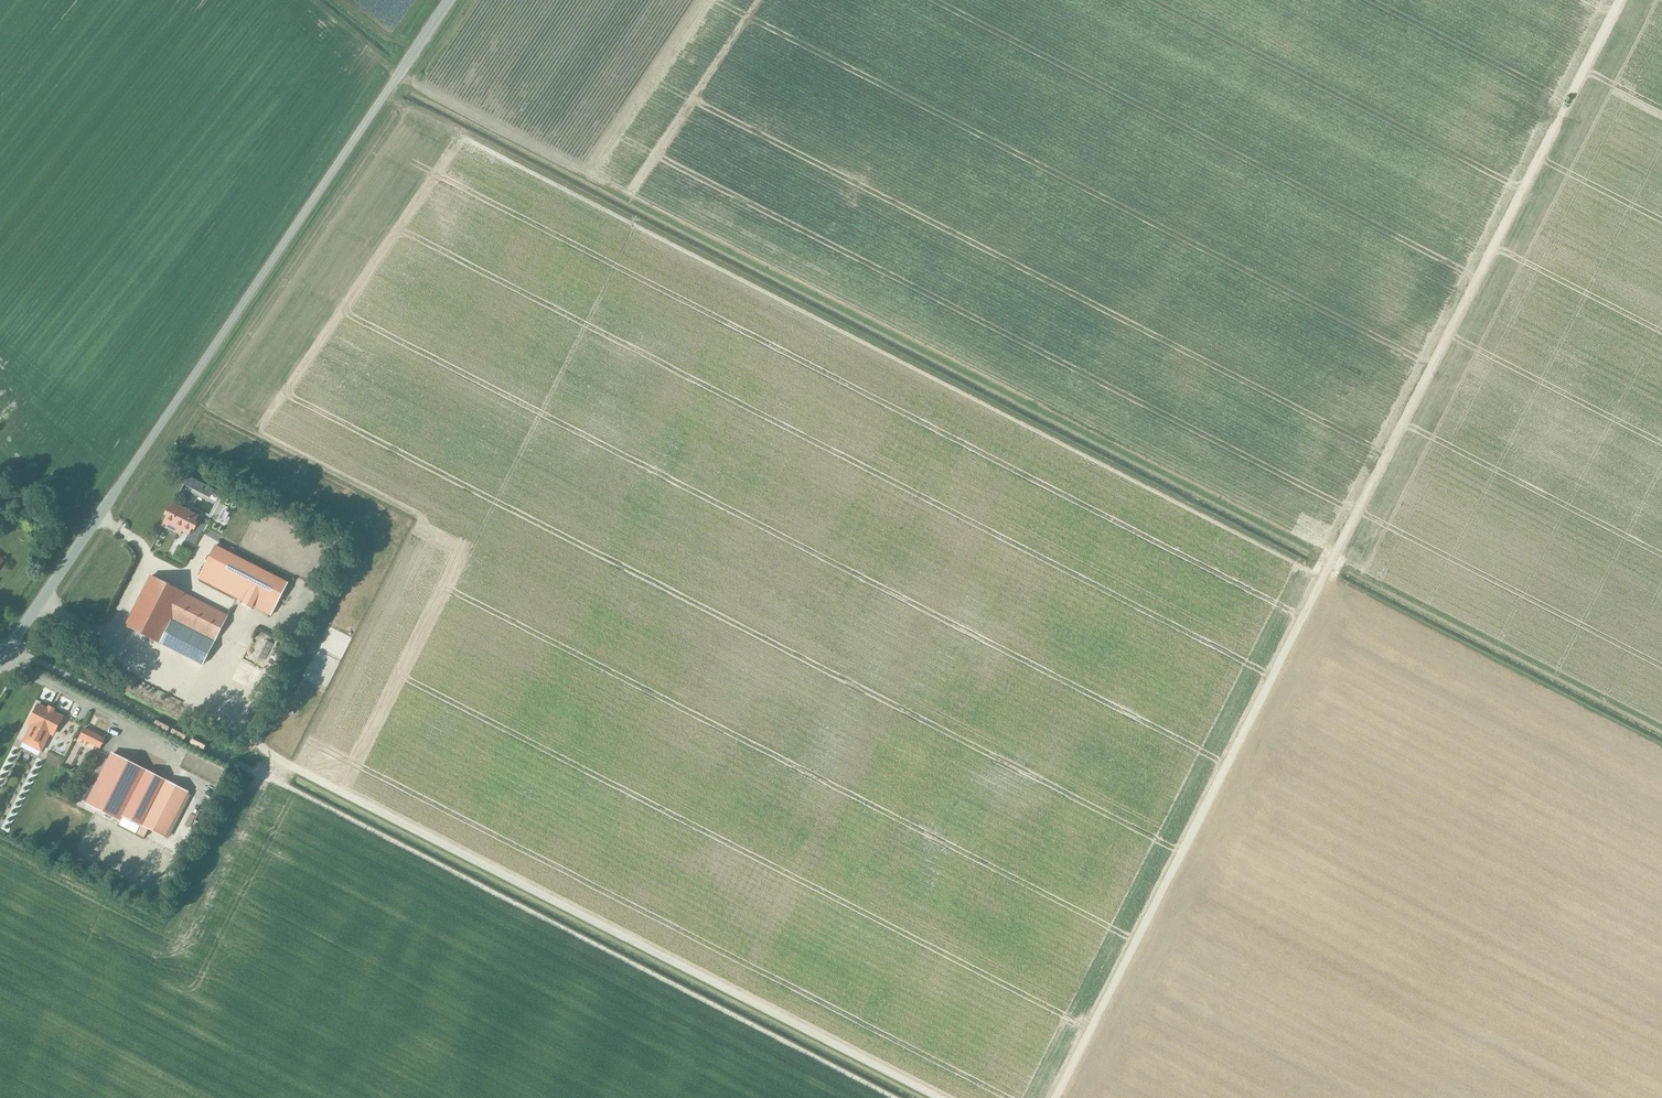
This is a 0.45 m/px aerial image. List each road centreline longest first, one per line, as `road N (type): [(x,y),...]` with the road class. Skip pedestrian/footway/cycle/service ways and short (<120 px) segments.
road 1 (unclassified): [(0,665),(450,0)]

